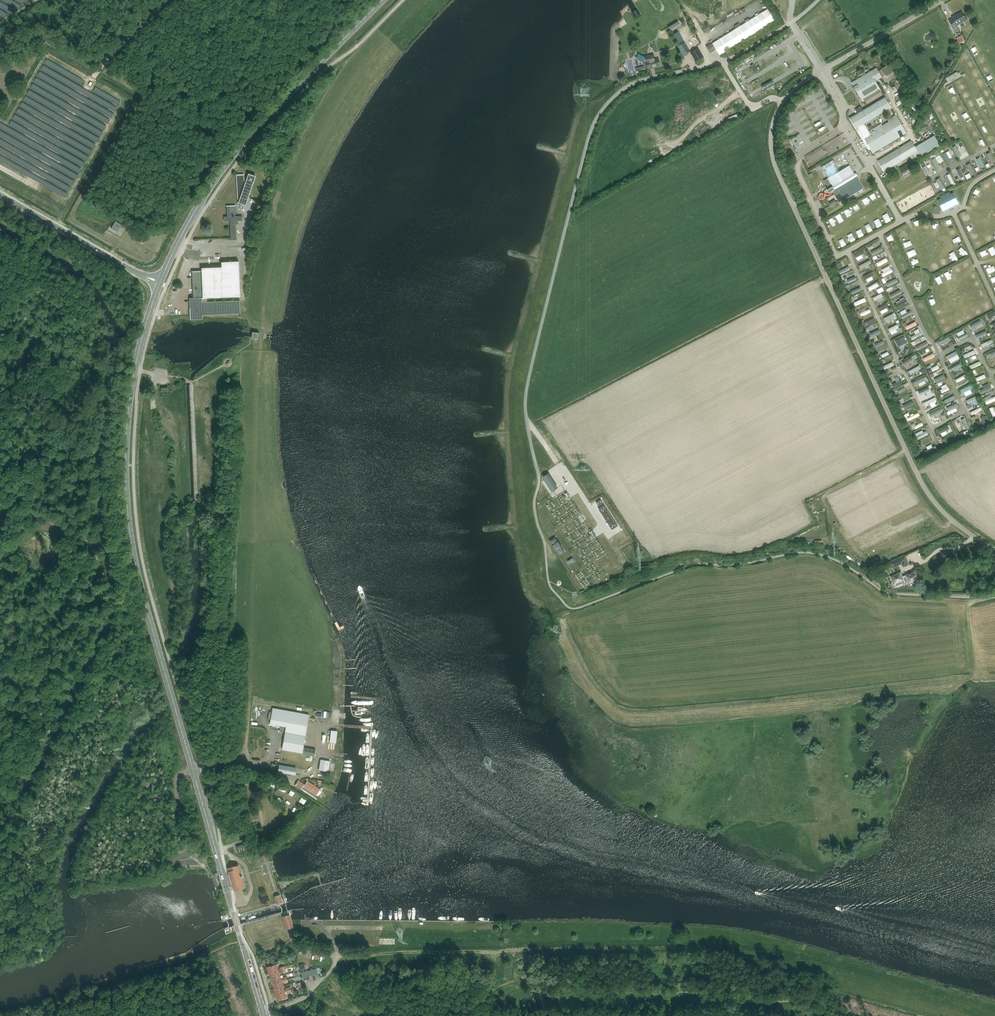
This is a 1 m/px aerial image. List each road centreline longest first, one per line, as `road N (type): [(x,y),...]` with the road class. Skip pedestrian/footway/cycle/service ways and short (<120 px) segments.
road 1 (unclassified): [(546,562),(526,398),(595,121),(628,86),(737,56),(818,0)]
road 2 (unclassified): [(994,550),(951,520),(919,478),(771,145),(775,116),(793,91),(941,0)]
road 3 (secondary): [(193,770),(140,583),(126,496),(132,381),(160,283)]
road 4 (track): [(352,955),(711,950),(769,955),(832,973)]
road 5 (secondary): [(160,283),(232,156),(382,0)]
road 6 (track): [(251,695),(260,340)]
road 7 (track): [(263,317),(278,240),(304,169),(360,70),(385,42)]
road 8 (secondary): [(262,1011),(193,770)]
road 9 (track): [(218,762),(231,527)]
road 10 (track): [(994,1015),(832,973)]
road 11 (track): [(215,387),(215,488),(231,527)]
road 12 (unclassified): [(193,770),(245,754),(254,770),(284,777),(304,776),(316,763)]
road 13 (unclassified): [(121,265),(0,195)]

